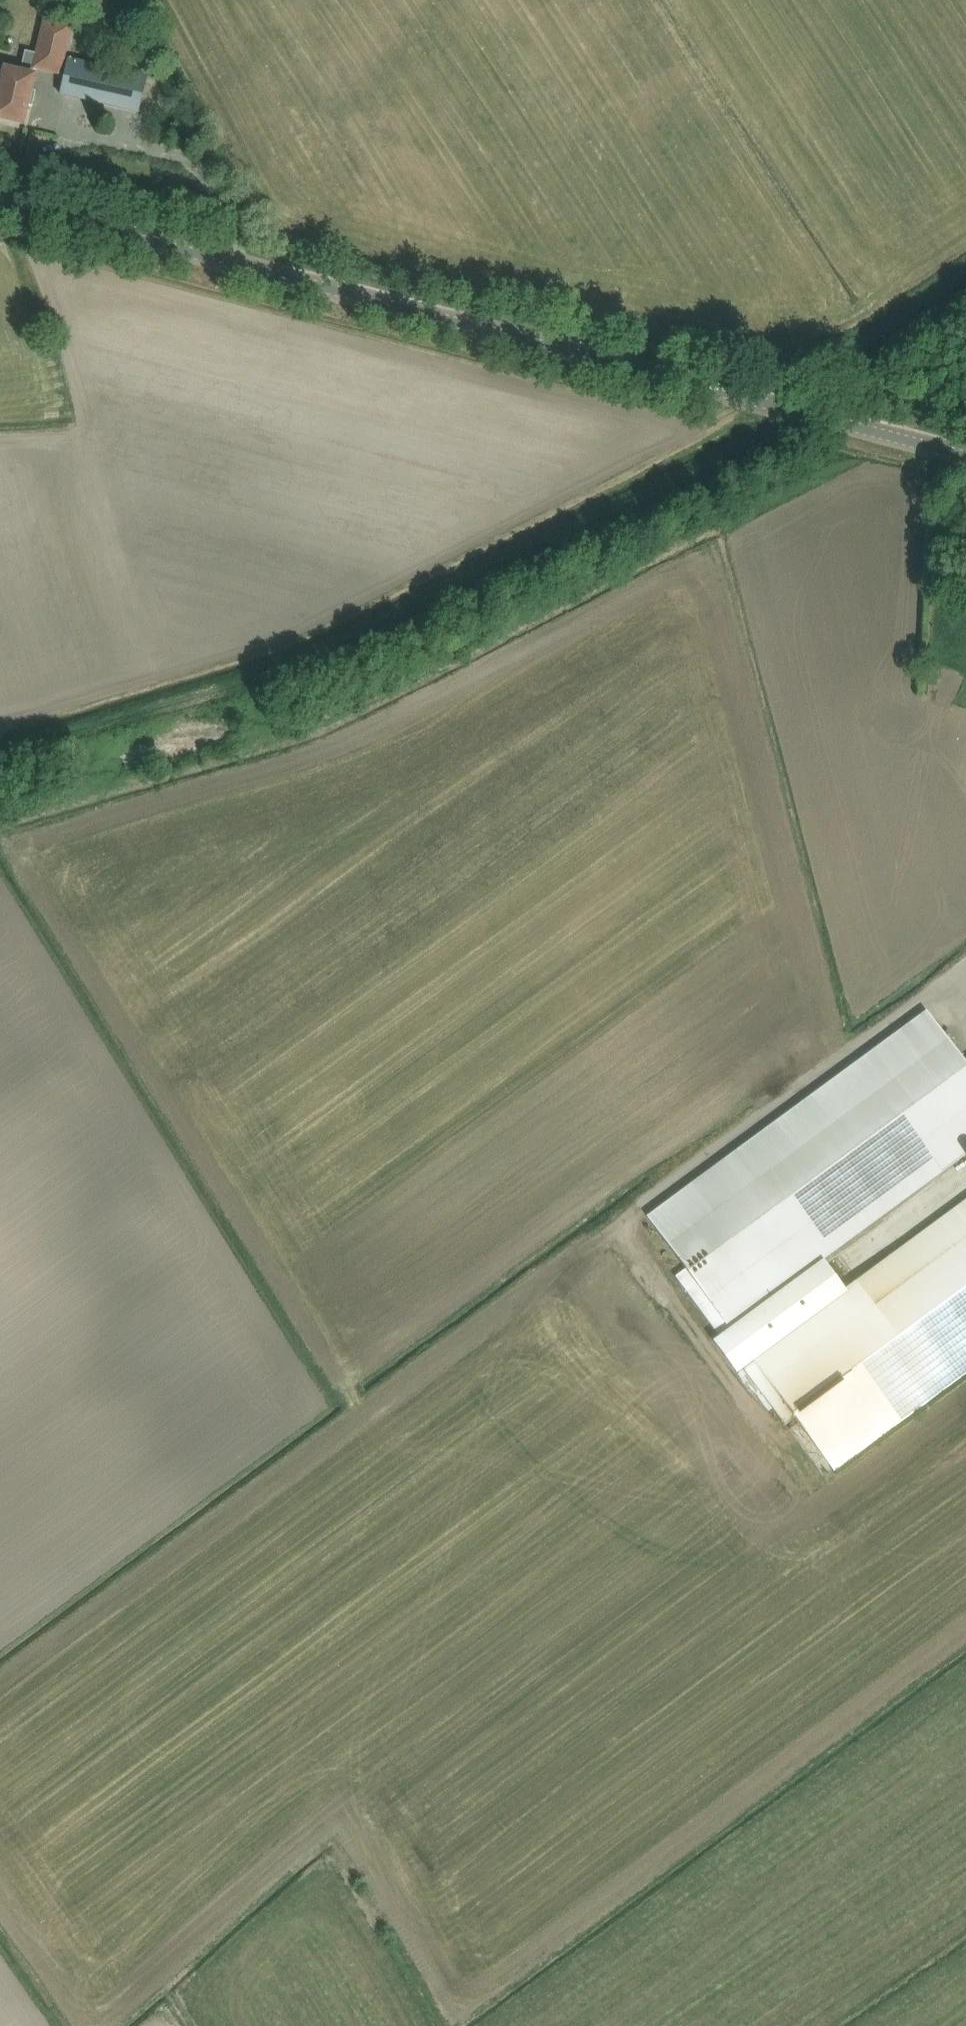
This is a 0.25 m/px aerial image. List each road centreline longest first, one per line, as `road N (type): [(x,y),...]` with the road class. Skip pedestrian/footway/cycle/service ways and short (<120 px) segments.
road 1 (tertiary): [(965,458),(0,203)]

